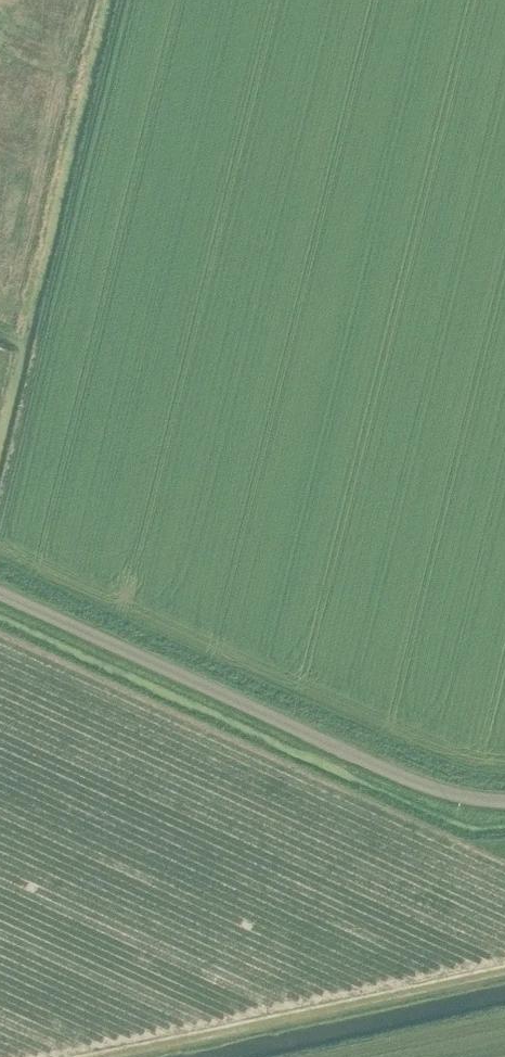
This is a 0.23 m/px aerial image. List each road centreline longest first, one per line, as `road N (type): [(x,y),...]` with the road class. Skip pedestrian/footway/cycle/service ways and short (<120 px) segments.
road 1 (unclassified): [(504,803),(426,787),(0,594)]

